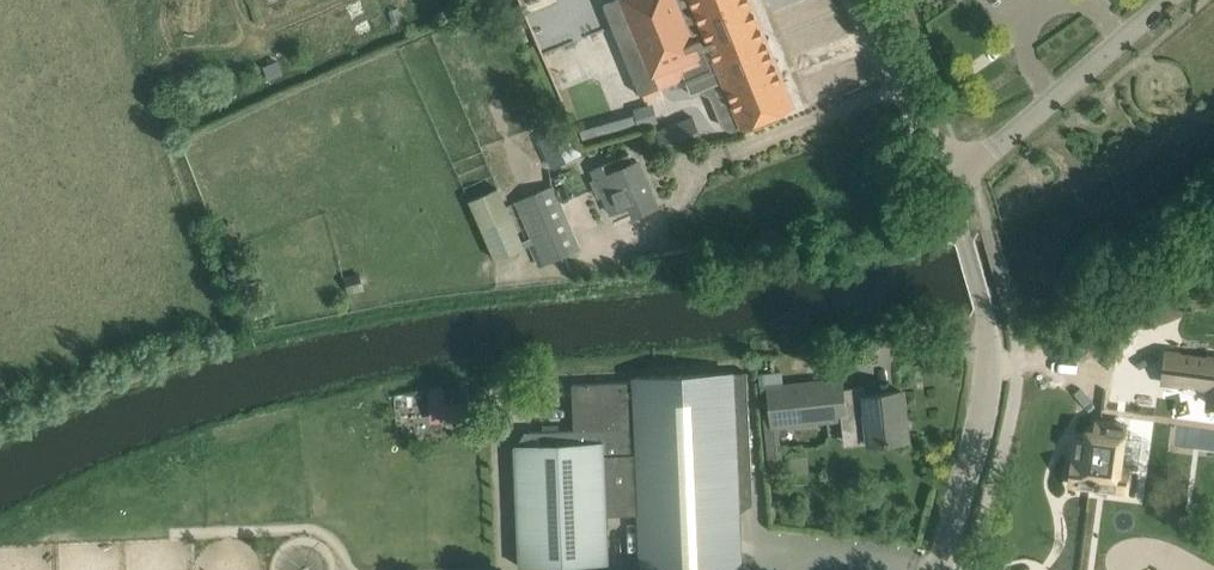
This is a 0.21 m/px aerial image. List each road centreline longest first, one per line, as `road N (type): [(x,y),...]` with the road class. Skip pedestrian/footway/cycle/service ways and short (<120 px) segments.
road 1 (unclassified): [(942,569),(985,415),(991,364),(985,306),(945,181)]
road 2 (unclassified): [(945,181),(1162,0)]
road 3 (unclassified): [(945,181),(869,0)]

